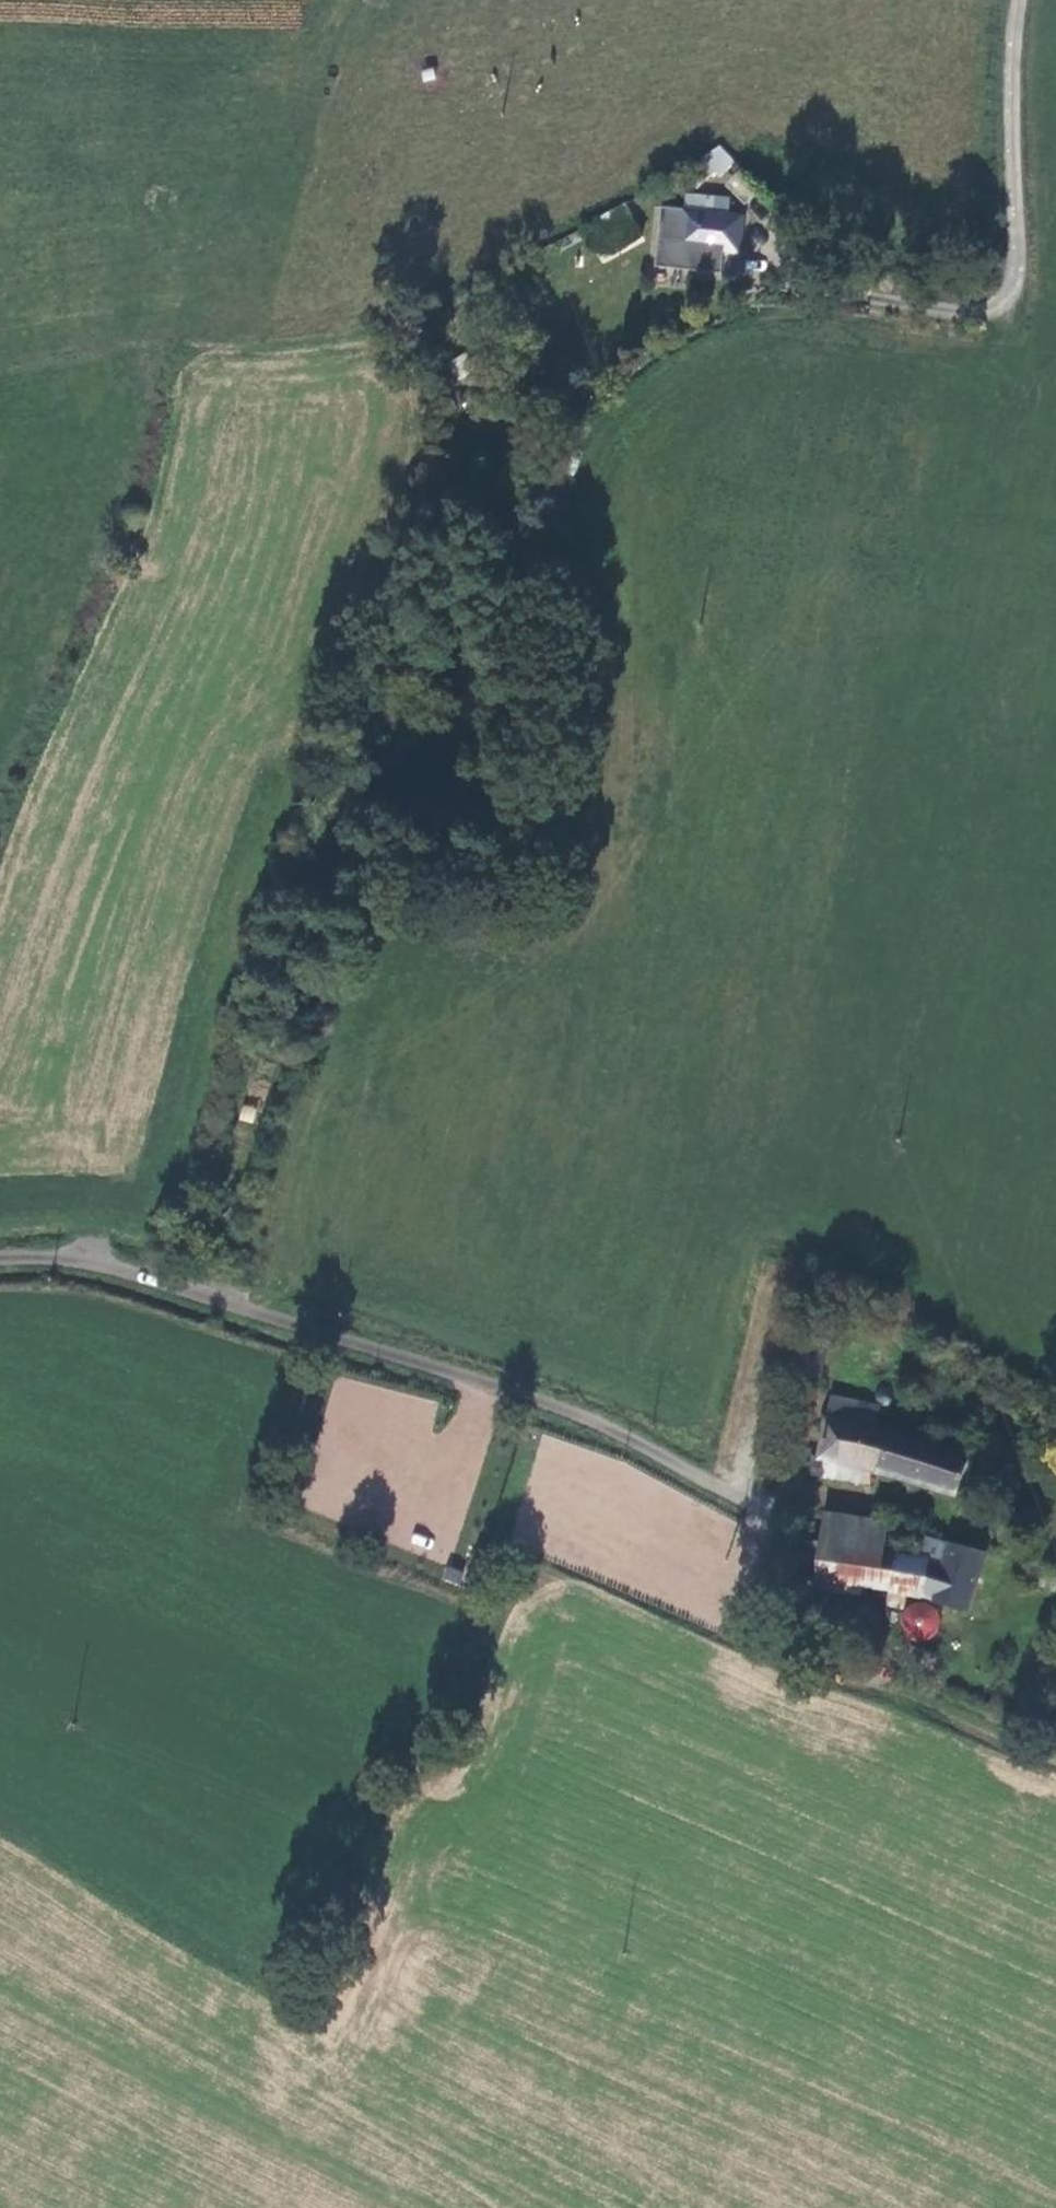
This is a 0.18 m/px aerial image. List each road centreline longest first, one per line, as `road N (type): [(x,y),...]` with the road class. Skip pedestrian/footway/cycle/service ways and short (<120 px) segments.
road 1 (unclassified): [(0,1256),(122,1268),(436,1365),(598,1426),(755,1512),(795,1633),(821,1655),(879,1682)]

